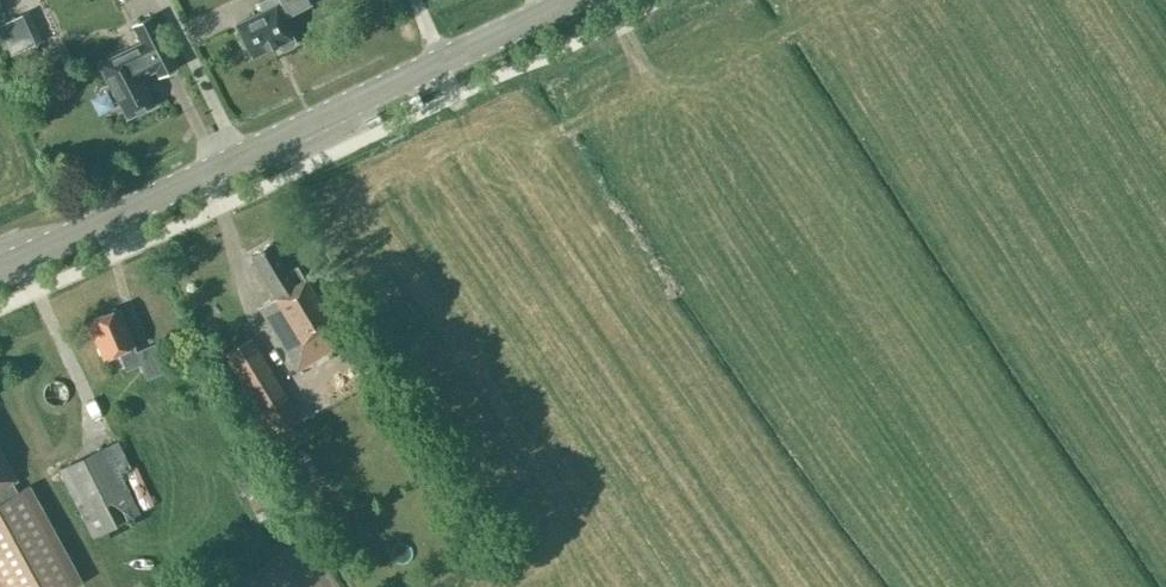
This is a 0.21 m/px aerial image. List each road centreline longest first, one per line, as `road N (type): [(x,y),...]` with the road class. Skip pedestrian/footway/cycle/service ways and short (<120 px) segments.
road 1 (tertiary): [(0,270),(217,175),(563,0)]

